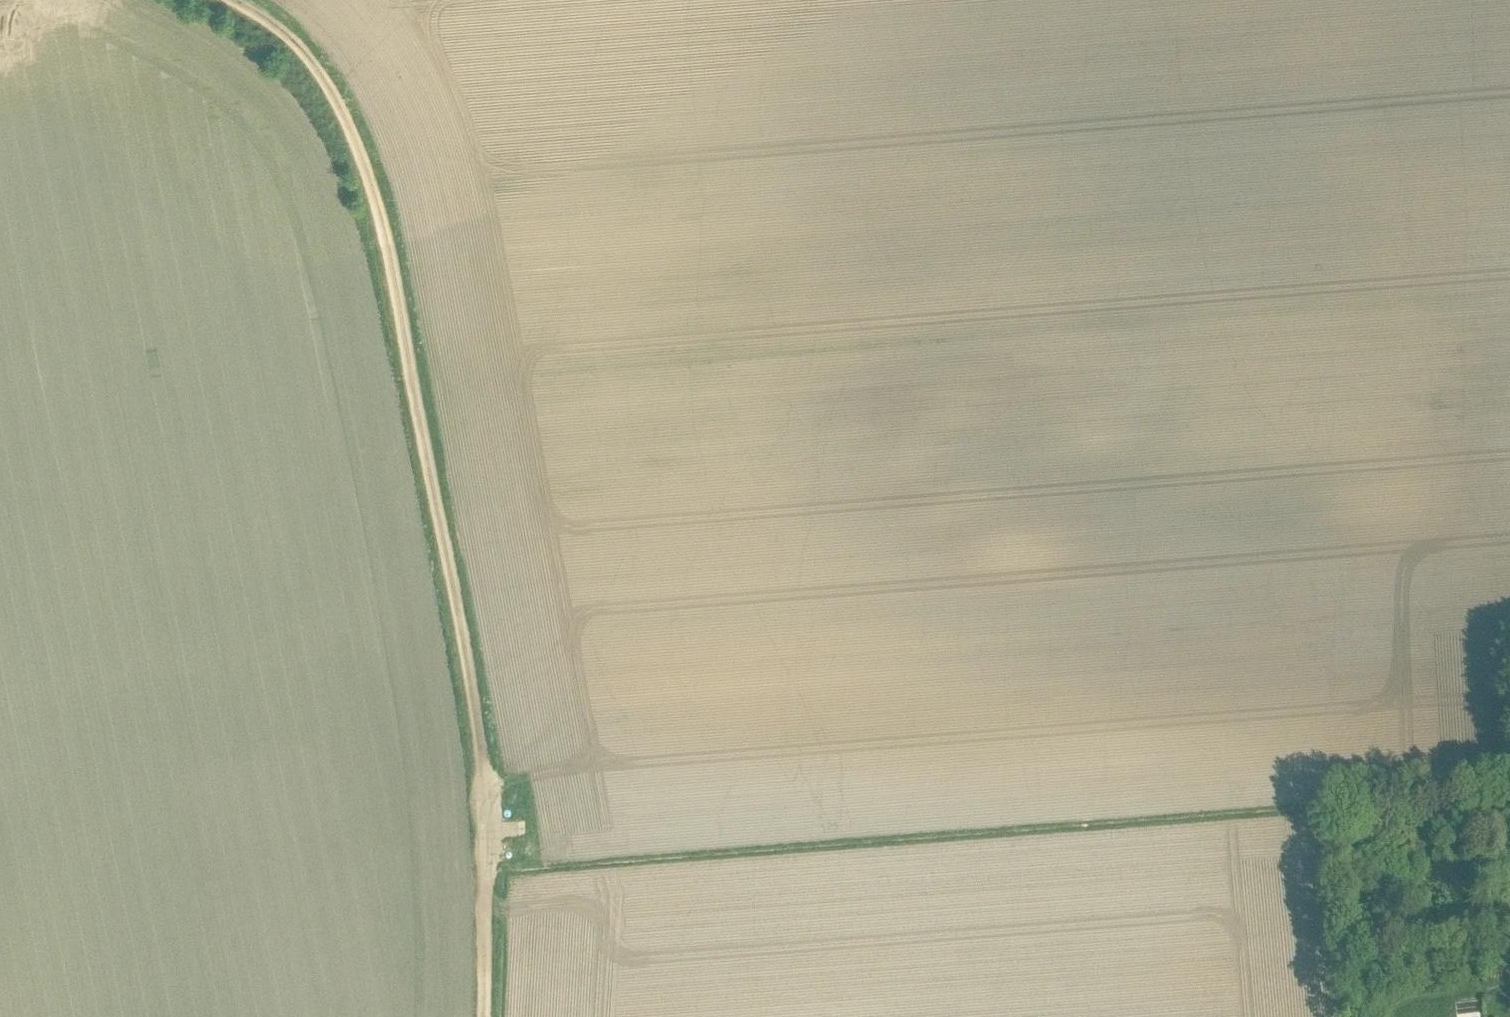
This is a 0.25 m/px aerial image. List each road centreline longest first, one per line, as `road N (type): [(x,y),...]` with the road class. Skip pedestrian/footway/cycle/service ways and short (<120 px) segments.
road 1 (track): [(480,1016),(483,873),(469,700),(374,205),(340,118),(313,78),(281,41),(222,0)]

